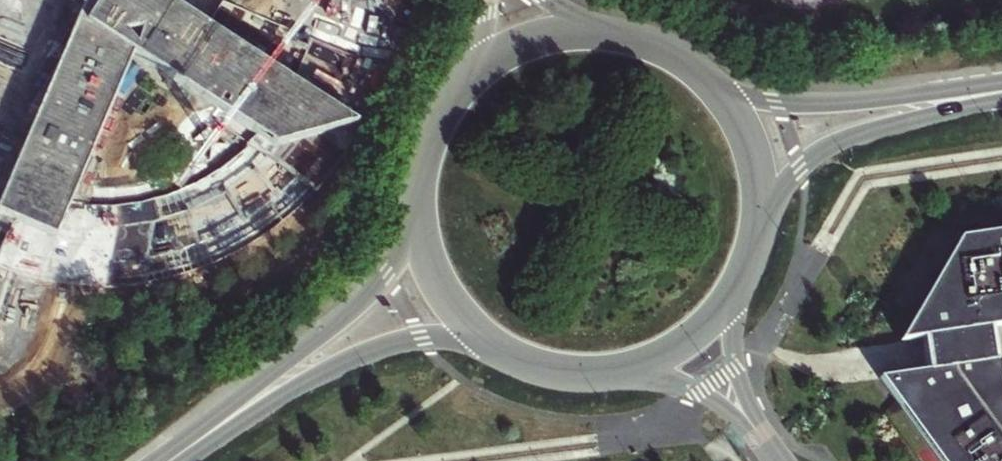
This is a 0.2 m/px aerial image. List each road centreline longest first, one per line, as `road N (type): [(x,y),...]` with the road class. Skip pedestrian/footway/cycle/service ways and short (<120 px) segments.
road 1 (secondary): [(420,184),(400,252),(370,295),(166,460)]
road 2 (secondary): [(172,460),(360,356),(435,336),(491,343)]
road 3 (secondary): [(755,244),(778,193),(831,148),(1001,100)]
road 4 (secondary): [(1001,89),(810,105),(757,99),(709,83)]
road 5 (residential): [(602,374),(645,376),(701,394),(766,446)]
road 6 (secondary): [(420,184),(434,274),(491,343)]
road 7 (secondary): [(602,374),(640,366),(692,340),(742,280)]
road 8 (secondary): [(755,244),(759,186),(750,148),(709,83)]
road 9 (residential): [(766,446),(734,374),(742,280)]
road 10 (secondary): [(612,36),(540,41),(465,88)]

